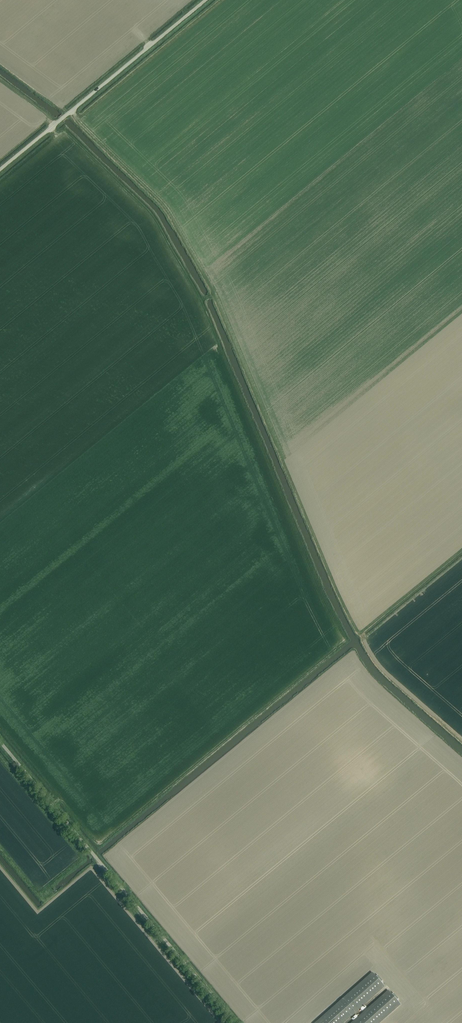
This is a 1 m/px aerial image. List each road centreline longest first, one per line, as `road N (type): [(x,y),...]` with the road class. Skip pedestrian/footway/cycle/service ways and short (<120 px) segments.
road 1 (unclassified): [(234,1022),(0,743)]
road 2 (unclassified): [(0,171),(206,0)]

